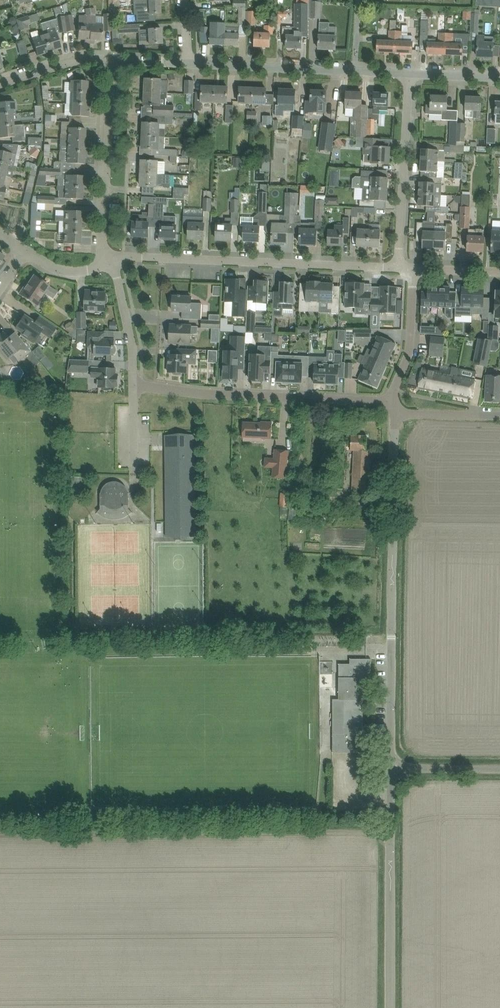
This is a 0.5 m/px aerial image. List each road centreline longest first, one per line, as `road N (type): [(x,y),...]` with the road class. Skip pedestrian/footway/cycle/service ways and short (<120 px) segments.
road 1 (residential): [(389,762),(394,413)]
road 2 (residential): [(114,256),(399,269)]
road 3 (residential): [(134,387),(394,401)]
road 4 (unclassified): [(389,1007),(389,762)]
road 5 (residential): [(409,73),(187,62)]
road 6 (residential): [(399,269),(409,73)]
road 7 (residential): [(104,255),(108,59)]
road 8 (residential): [(394,401),(411,354),(413,270)]
road 9 (residential): [(134,387),(134,345),(114,256)]

